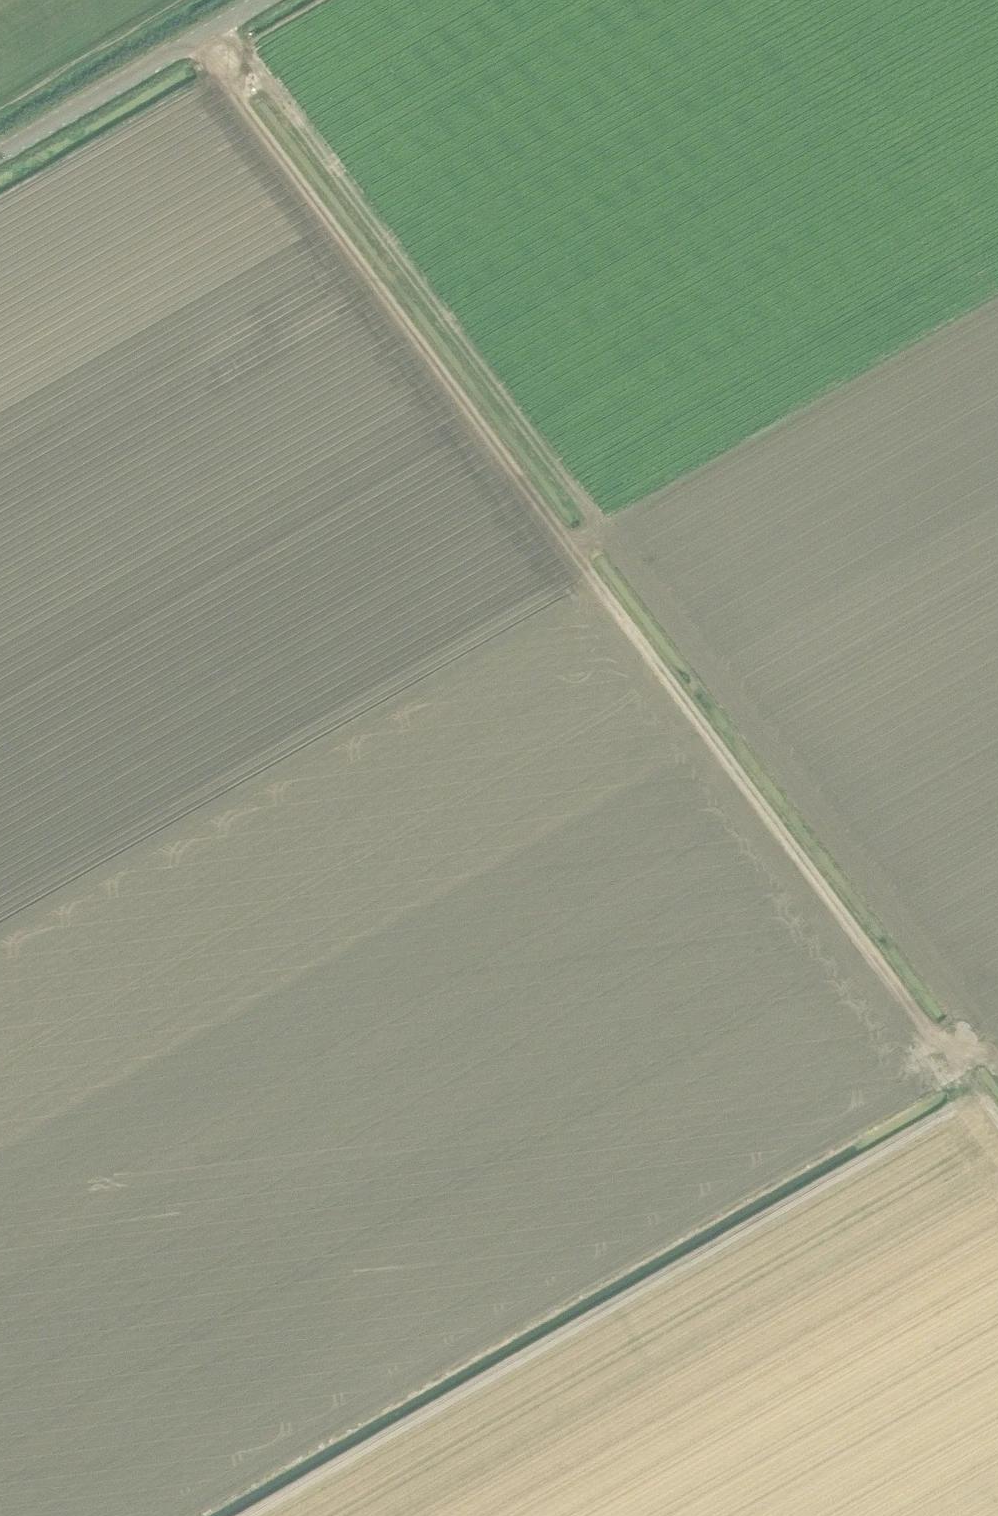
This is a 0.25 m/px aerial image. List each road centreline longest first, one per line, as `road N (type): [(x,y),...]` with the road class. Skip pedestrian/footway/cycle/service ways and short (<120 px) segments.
road 1 (unclassified): [(0,154),(265,0)]

